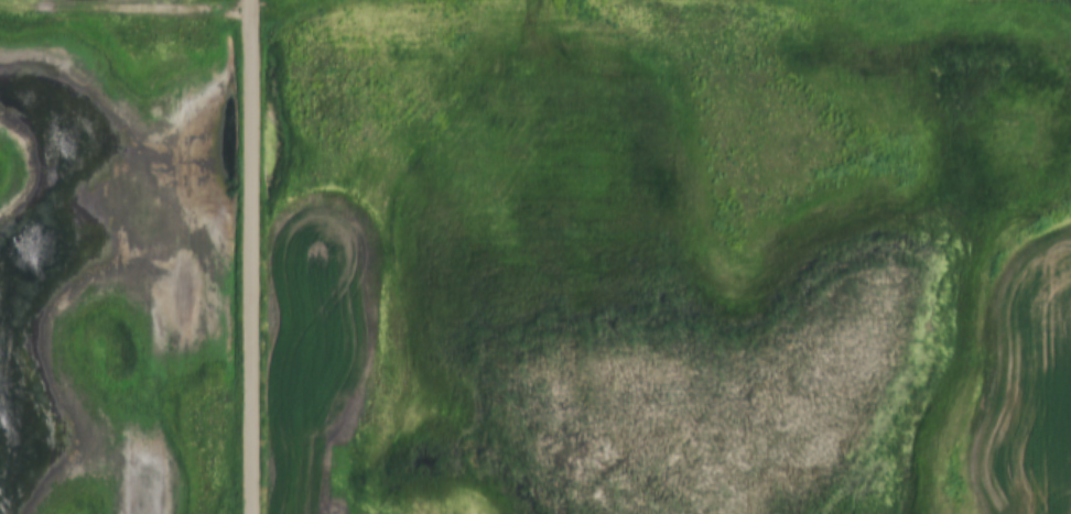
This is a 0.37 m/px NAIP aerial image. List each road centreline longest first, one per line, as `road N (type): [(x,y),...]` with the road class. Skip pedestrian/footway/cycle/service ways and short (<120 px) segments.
road 1 (residential): [(252,513),(250,0)]
road 2 (track): [(250,3),(0,5)]

